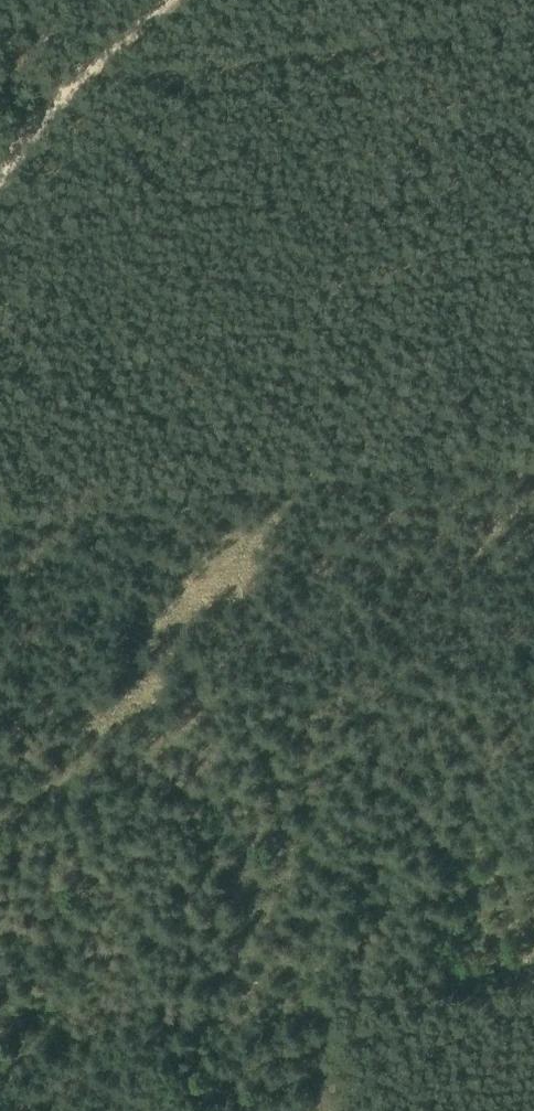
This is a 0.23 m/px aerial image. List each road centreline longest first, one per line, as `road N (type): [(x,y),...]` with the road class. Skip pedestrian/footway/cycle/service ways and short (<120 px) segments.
road 1 (track): [(0,170),(80,76),(160,0)]

